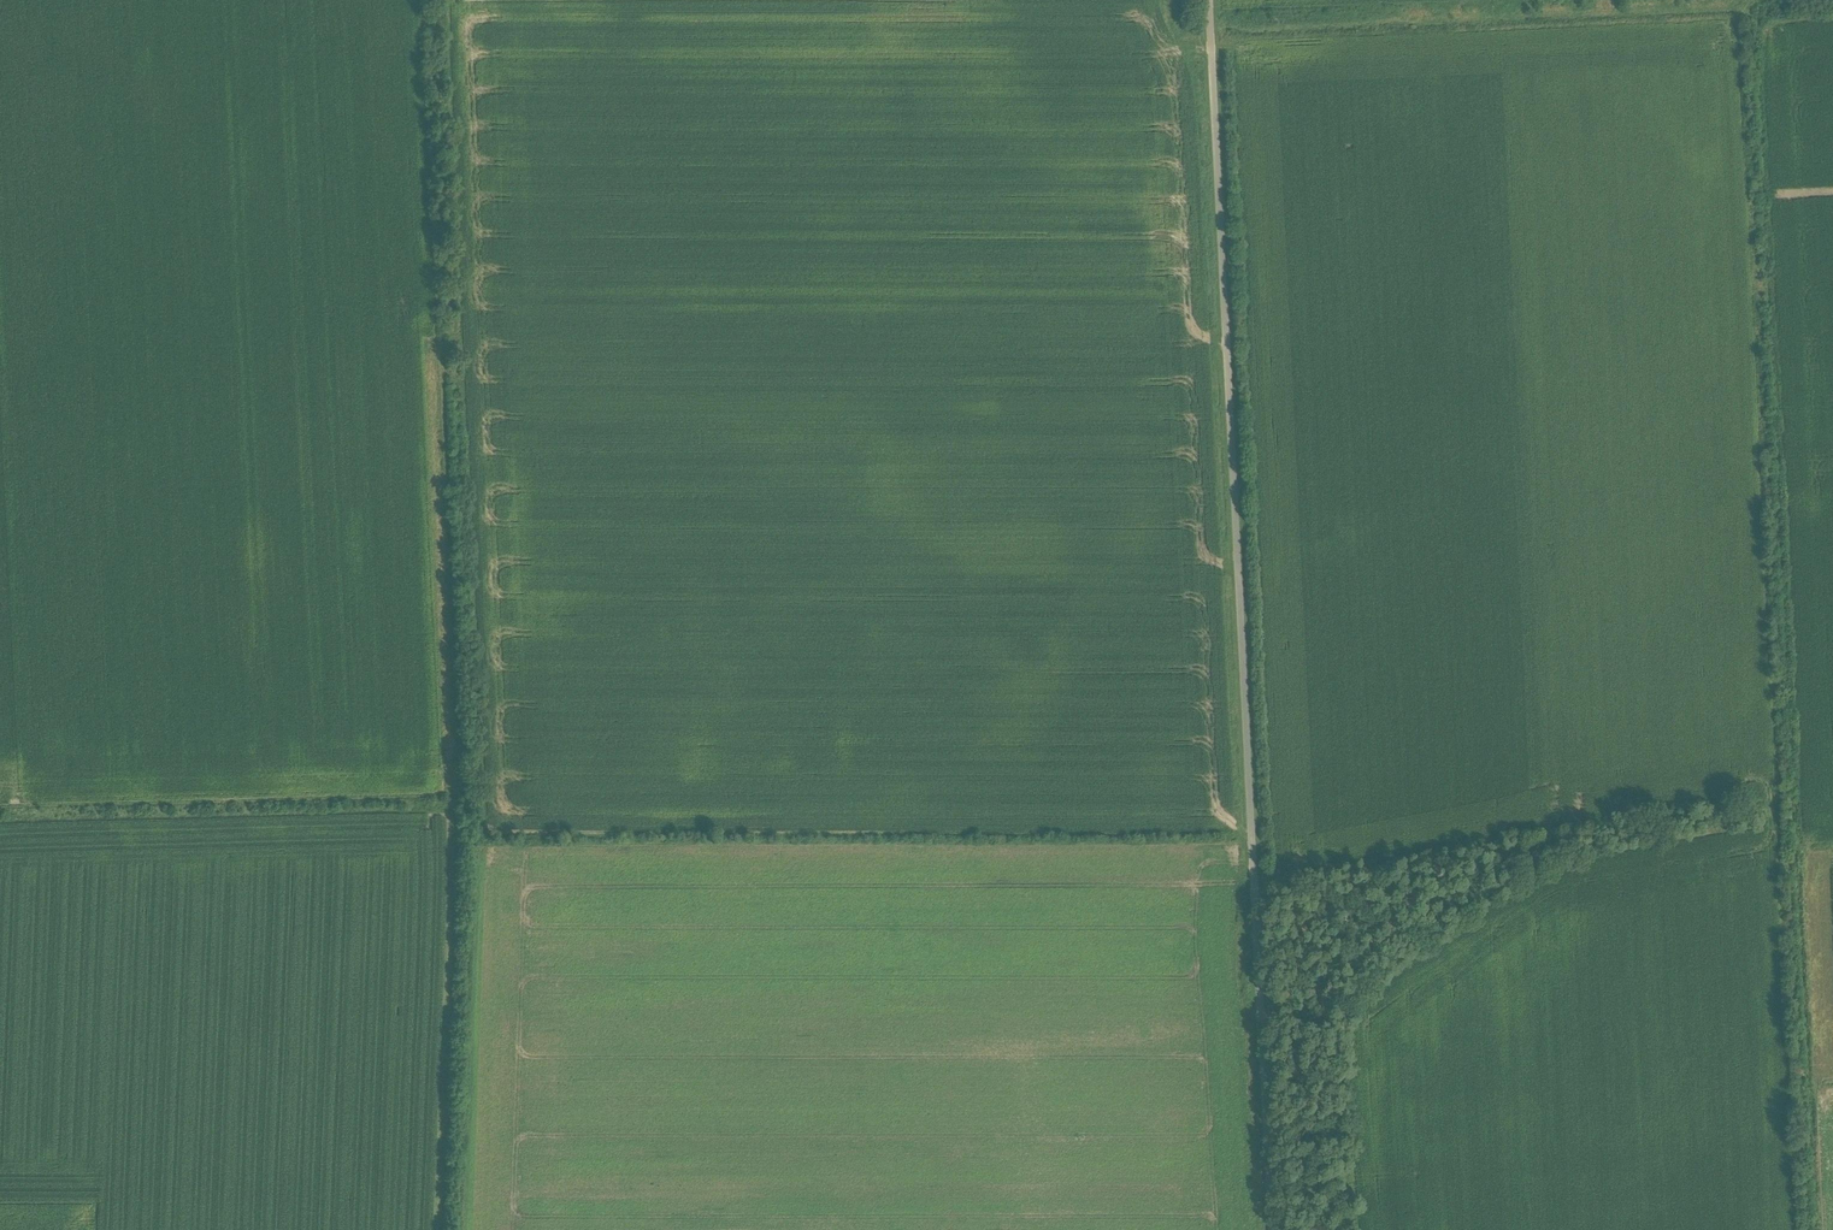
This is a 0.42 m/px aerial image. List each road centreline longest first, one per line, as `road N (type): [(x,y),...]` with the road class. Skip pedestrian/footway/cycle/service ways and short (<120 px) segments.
road 1 (unclassified): [(1271,1229),(1209,0)]

